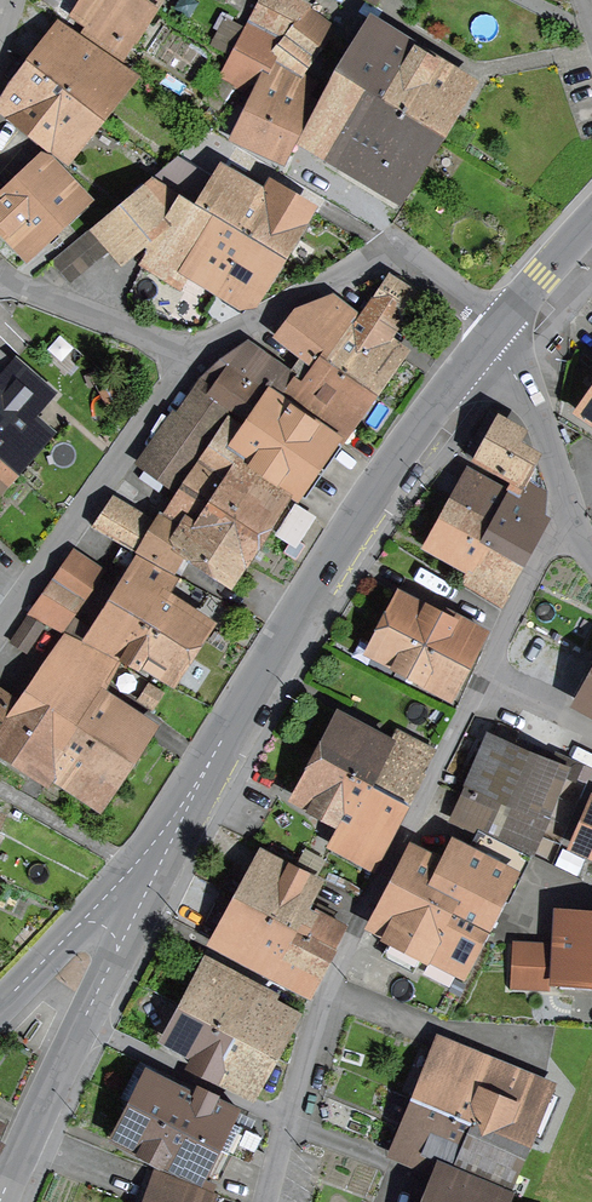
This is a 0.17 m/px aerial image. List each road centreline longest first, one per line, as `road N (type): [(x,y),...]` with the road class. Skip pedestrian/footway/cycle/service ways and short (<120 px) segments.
road 1 (residential): [(292,1124),(356,924),(548,542),(570,518)]
road 2 (unclassified): [(201,783),(361,517),(492,335)]
road 3 (residential): [(492,335),(482,315),(417,262),(387,253),(191,359)]
road 4 (residential): [(191,359),(0,629)]
road 5 (unclassified): [(0,1010),(131,873),(201,783)]
road 6 (unclassified): [(83,1023),(201,783)]
road 7 (unclassified): [(83,1023),(292,1124)]
road 8 (residential): [(191,359),(0,289)]
road 9 (residential): [(492,335),(539,418),(570,518)]
road 10 (unclassified): [(2,1201),(83,1023)]
road 11 (unclassified): [(492,335),(591,223)]

